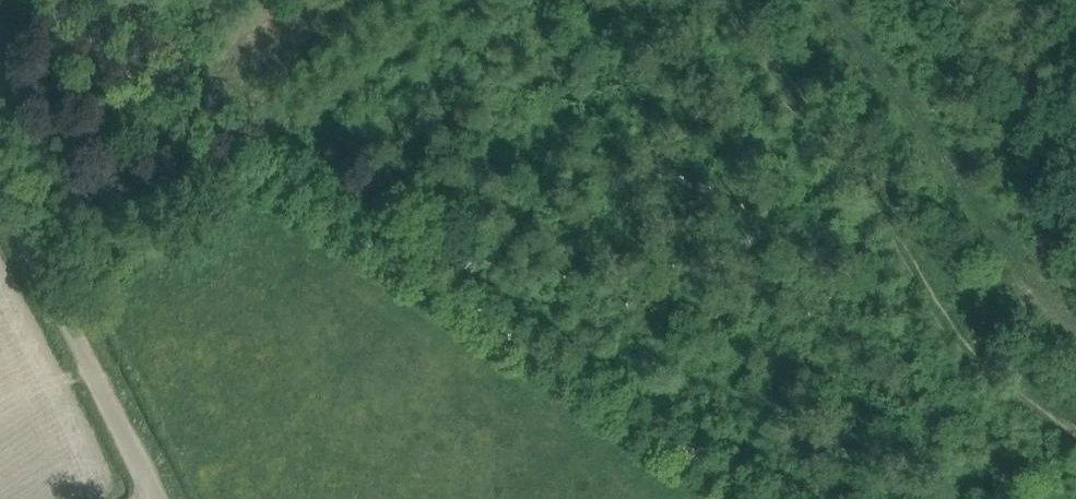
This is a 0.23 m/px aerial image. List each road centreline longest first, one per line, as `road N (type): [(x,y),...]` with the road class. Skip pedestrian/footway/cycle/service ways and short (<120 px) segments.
road 1 (track): [(760,498),(22,0)]
road 2 (track): [(1075,310),(1032,269),(836,0)]
road 3 (unclassified): [(165,498),(0,177)]

